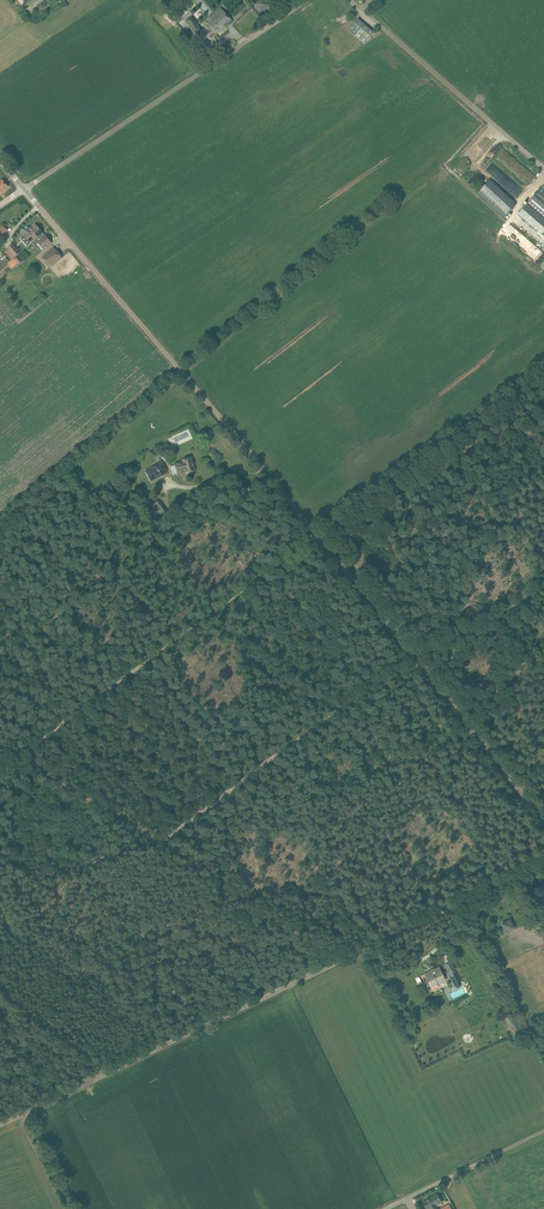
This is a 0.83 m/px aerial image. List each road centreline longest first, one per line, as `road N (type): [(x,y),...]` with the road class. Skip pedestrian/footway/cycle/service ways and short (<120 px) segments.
road 1 (unclassified): [(543,819),(244,445),(25,189)]
road 2 (track): [(543,587),(407,660),(169,837),(0,888)]
road 3 (unclassified): [(0,1125),(543,862)]
road 4 (track): [(318,536),(19,755),(0,743)]
road 5 (unclassified): [(25,189),(307,0)]
road 6 (unclassified): [(543,169),(350,0)]
road 7 (unclassified): [(385,1208),(543,1131)]

